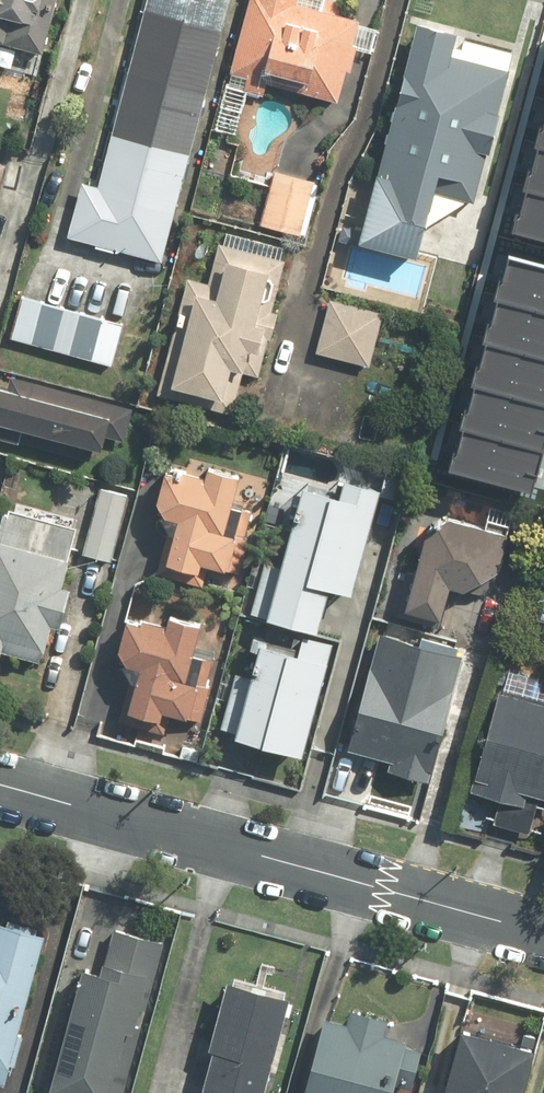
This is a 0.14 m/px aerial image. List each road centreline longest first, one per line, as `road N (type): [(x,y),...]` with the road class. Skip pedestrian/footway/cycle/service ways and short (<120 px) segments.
road 1 (residential): [(543,933),(0,787)]

